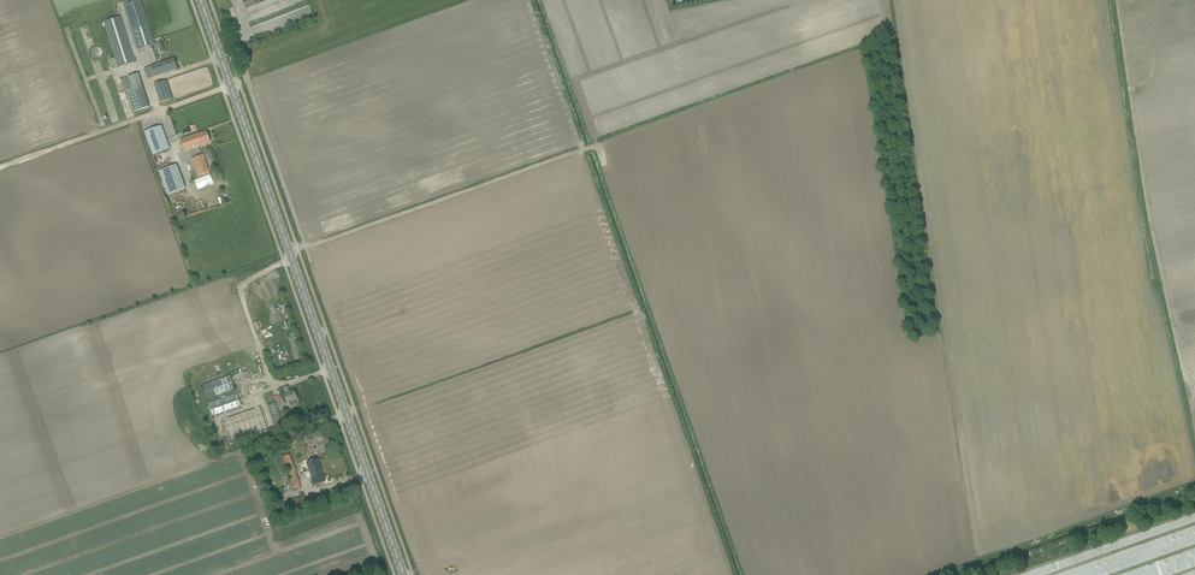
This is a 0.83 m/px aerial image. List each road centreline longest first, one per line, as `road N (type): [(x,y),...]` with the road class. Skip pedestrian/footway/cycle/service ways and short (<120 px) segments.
road 1 (primary): [(404,574),(200,0)]
road 2 (track): [(231,86),(0,169)]

